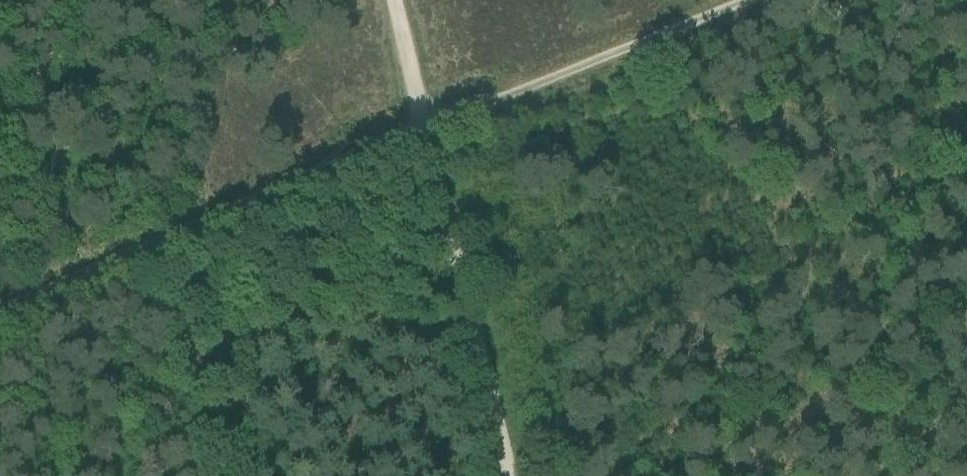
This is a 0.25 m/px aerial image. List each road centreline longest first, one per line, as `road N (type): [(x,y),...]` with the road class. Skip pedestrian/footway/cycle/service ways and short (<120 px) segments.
road 1 (track): [(197,226),(370,148),(757,0)]
road 2 (track): [(510,475),(395,0)]
road 3 (track): [(197,226),(231,407),(220,475)]
road 4 (track): [(0,313),(197,226)]

